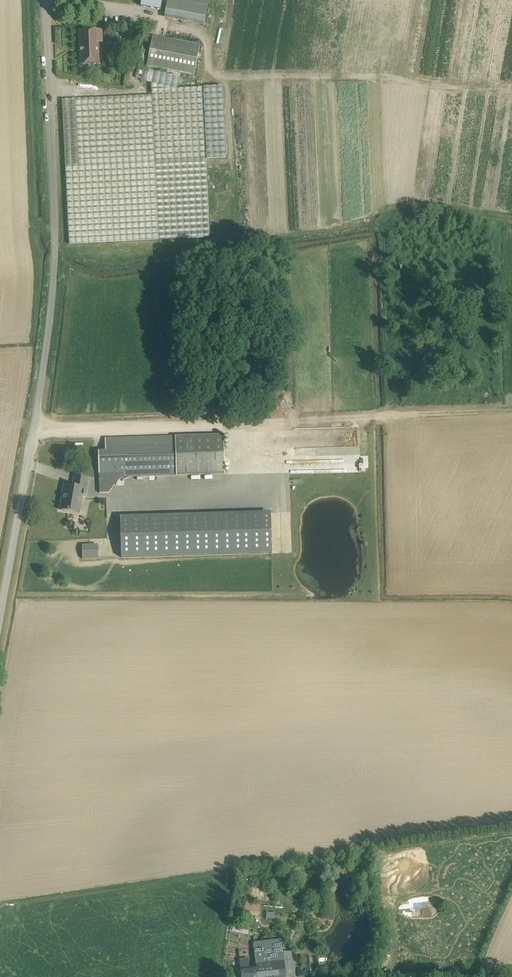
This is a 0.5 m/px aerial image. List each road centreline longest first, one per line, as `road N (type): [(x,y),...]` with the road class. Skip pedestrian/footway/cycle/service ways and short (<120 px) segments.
road 1 (unclassified): [(0,615),(53,279),(46,0)]
road 2 (track): [(511,409),(36,427)]

